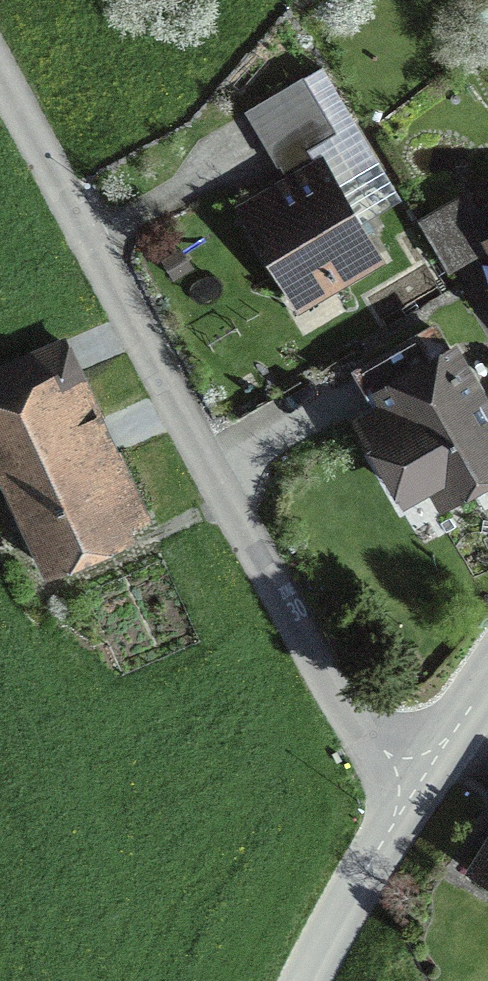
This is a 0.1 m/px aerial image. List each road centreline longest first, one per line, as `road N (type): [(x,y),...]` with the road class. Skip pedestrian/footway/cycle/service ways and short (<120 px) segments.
road 1 (residential): [(407,798),(0,65)]
road 2 (tertiary): [(407,798),(305,980)]
road 3 (tertiary): [(487,684),(407,798)]

